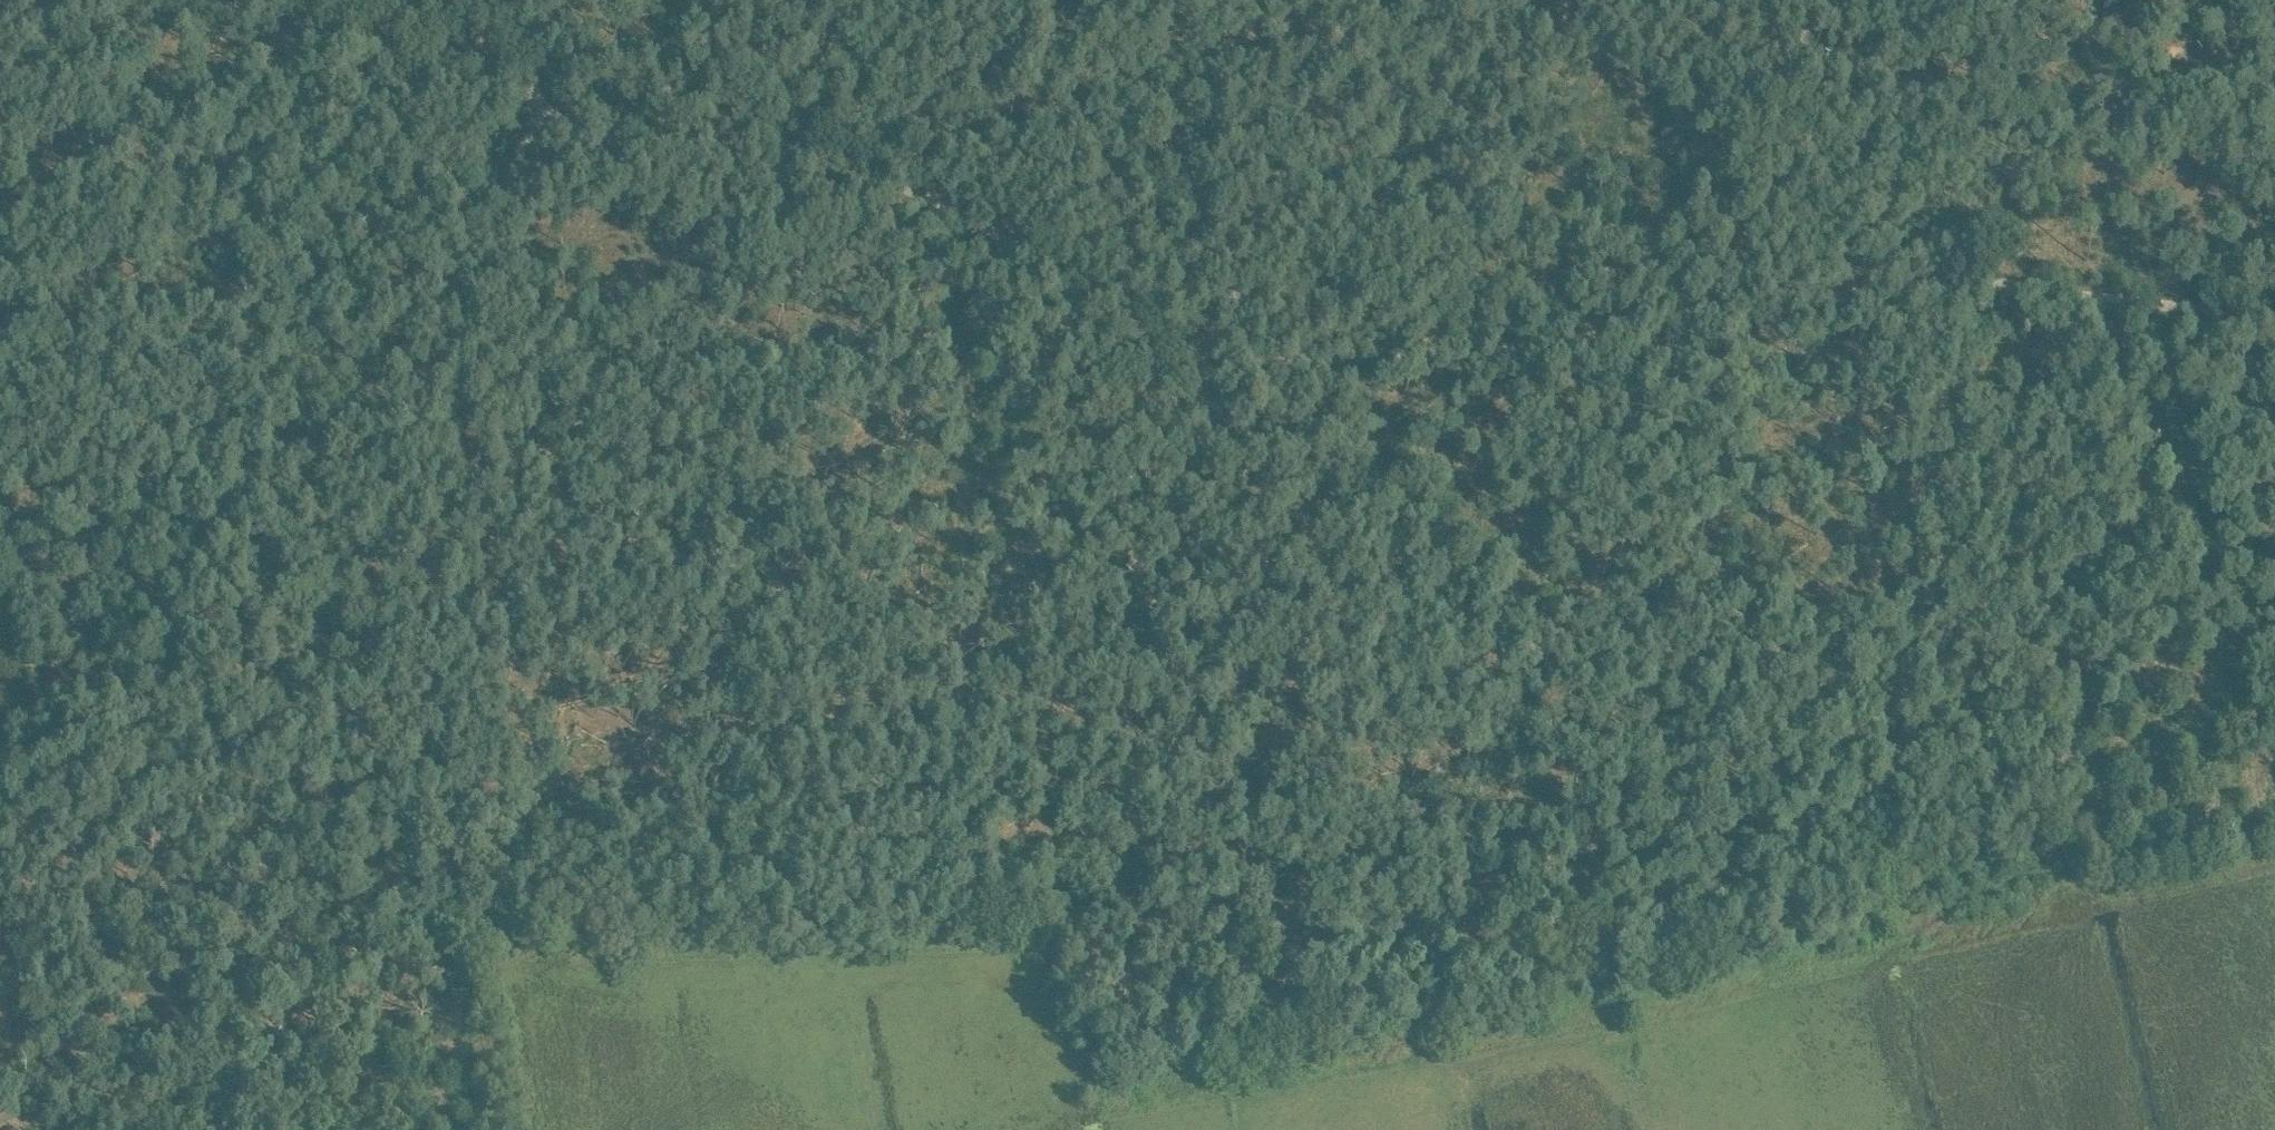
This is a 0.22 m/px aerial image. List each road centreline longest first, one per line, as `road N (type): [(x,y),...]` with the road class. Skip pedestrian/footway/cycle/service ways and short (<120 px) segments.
road 1 (track): [(2274,311),(2095,289),(1861,286),(1536,344),(1403,358),(1190,340),(1077,296),(881,181),(703,141),(557,123)]
road 2 (track): [(557,123),(514,61),(524,0)]

